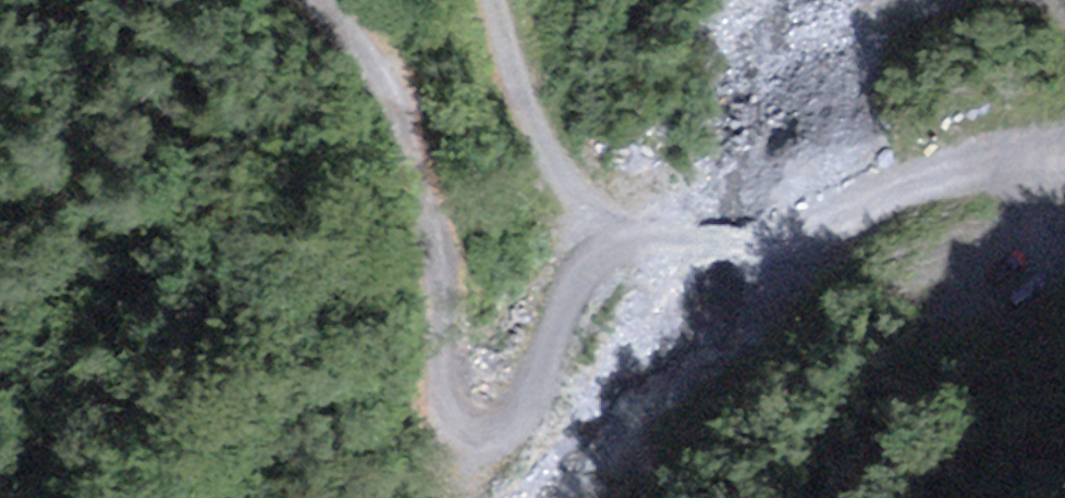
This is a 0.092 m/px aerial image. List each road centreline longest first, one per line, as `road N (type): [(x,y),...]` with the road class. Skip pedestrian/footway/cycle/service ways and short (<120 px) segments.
road 1 (track): [(604,265),(531,429),(466,438),(441,393),(422,201),(387,87),(320,0)]
road 2 (track): [(1064,160),(1032,160),(604,265)]
road 3 (track): [(500,0),(604,265)]

